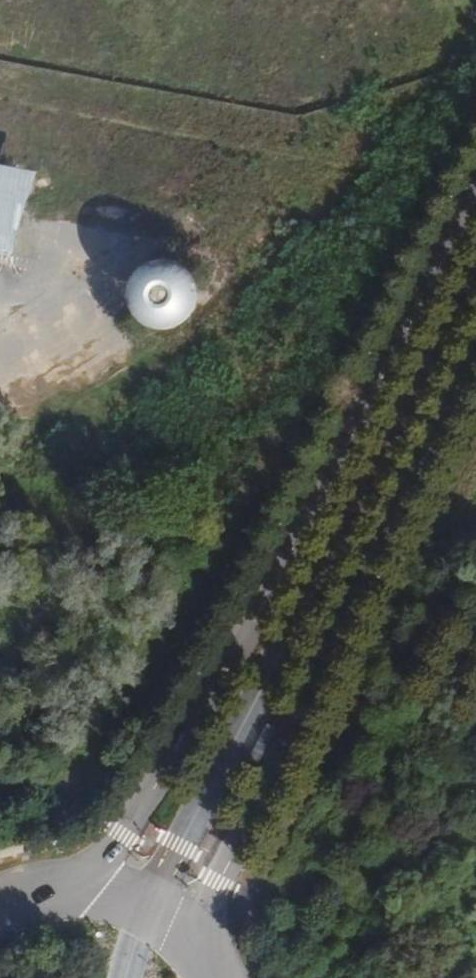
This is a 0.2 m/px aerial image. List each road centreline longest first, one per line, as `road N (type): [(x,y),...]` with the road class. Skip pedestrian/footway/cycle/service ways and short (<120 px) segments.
road 1 (primary): [(475,200),(235,656),(129,848),(100,885)]
road 2 (primary): [(196,937),(217,879),(475,365)]

